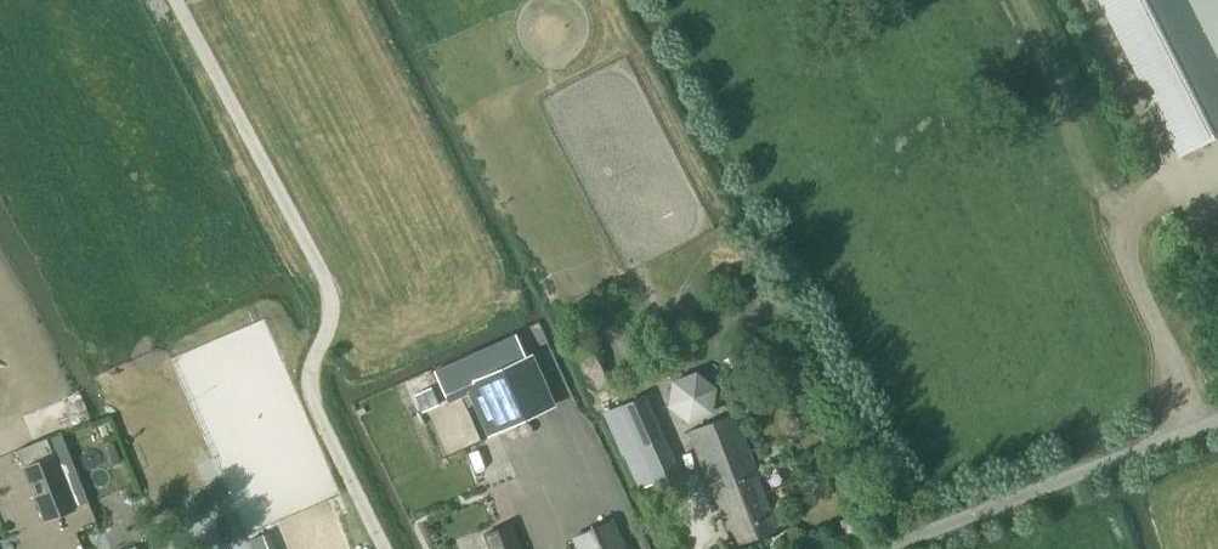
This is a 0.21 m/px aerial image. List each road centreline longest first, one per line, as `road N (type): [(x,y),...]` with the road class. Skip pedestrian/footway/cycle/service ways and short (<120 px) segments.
road 1 (track): [(383,548),(322,427),(309,381),(335,313),(329,282),(172,0)]
road 2 (unclassified): [(869,548),(1217,419)]

